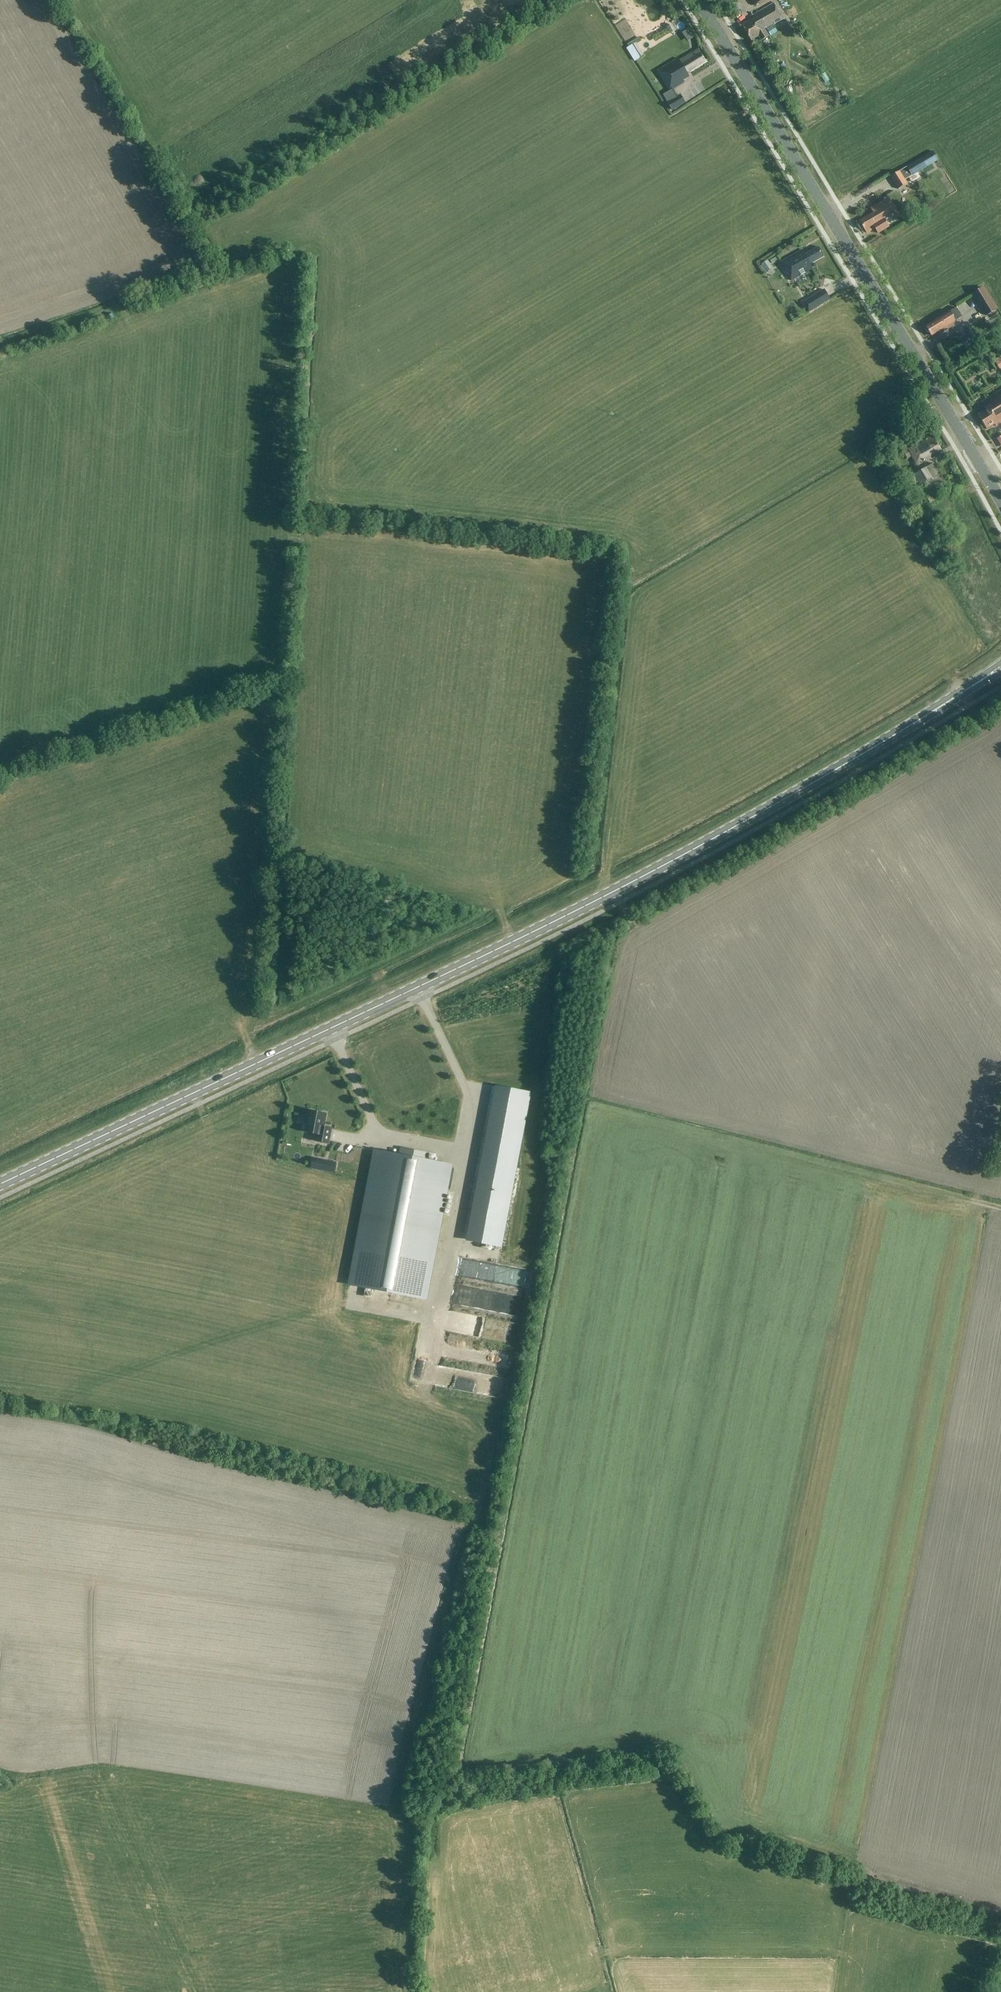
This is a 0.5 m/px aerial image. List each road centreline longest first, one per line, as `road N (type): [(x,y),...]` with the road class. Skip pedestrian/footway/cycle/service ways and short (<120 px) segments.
road 1 (secondary): [(0,1184),(624,885),(1000,668)]
road 2 (secondary): [(1000,501),(698,0)]
road 3 (track): [(0,346),(116,306)]

